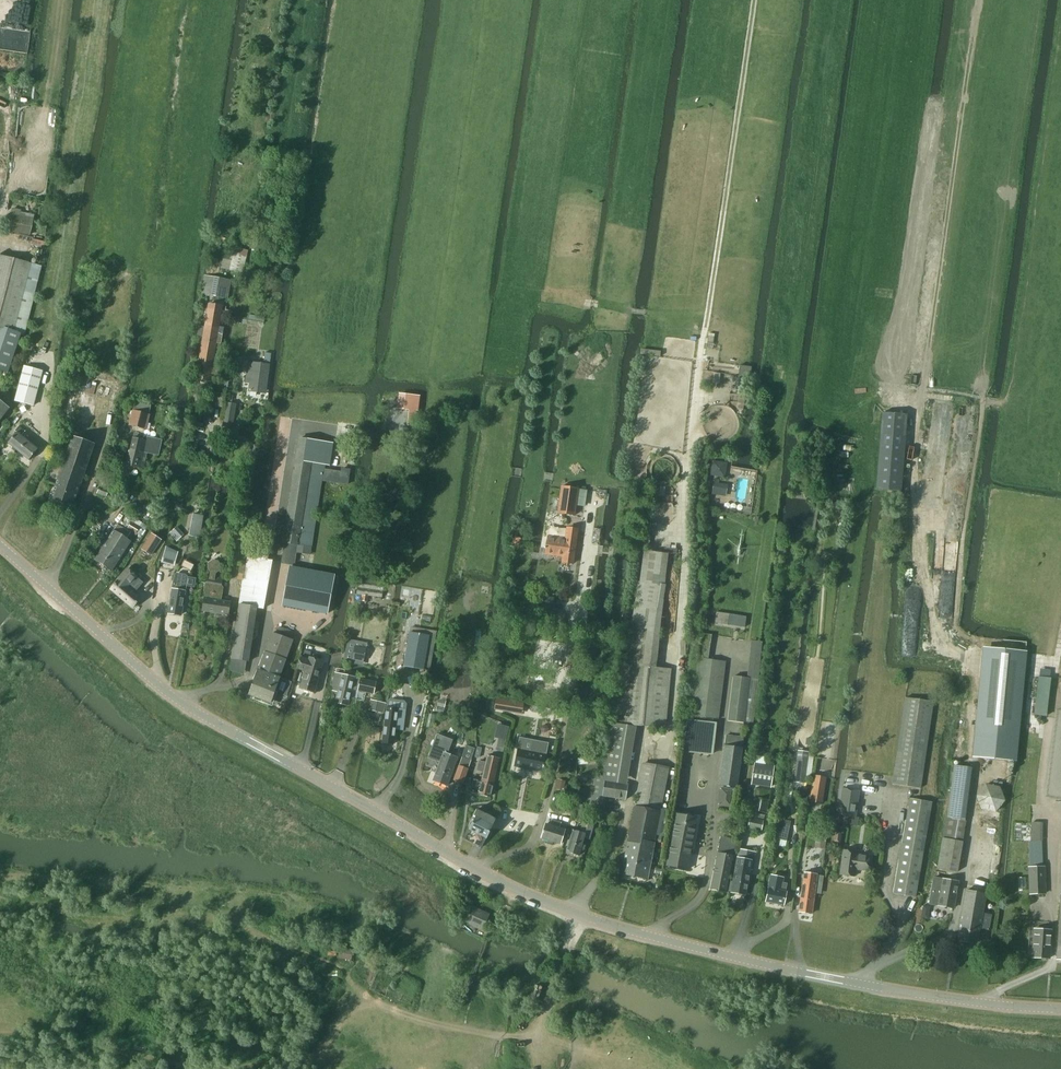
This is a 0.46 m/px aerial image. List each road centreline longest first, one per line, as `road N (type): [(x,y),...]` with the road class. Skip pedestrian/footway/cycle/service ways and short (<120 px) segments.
road 1 (tertiary): [(0,548),(190,709),(541,901),(666,941),(853,984),(1060,1010)]
road 2 (track): [(1055,664),(970,660),(935,645),(915,541),(914,437),(978,0)]
road 3 (track): [(700,355),(717,280),(748,0)]

